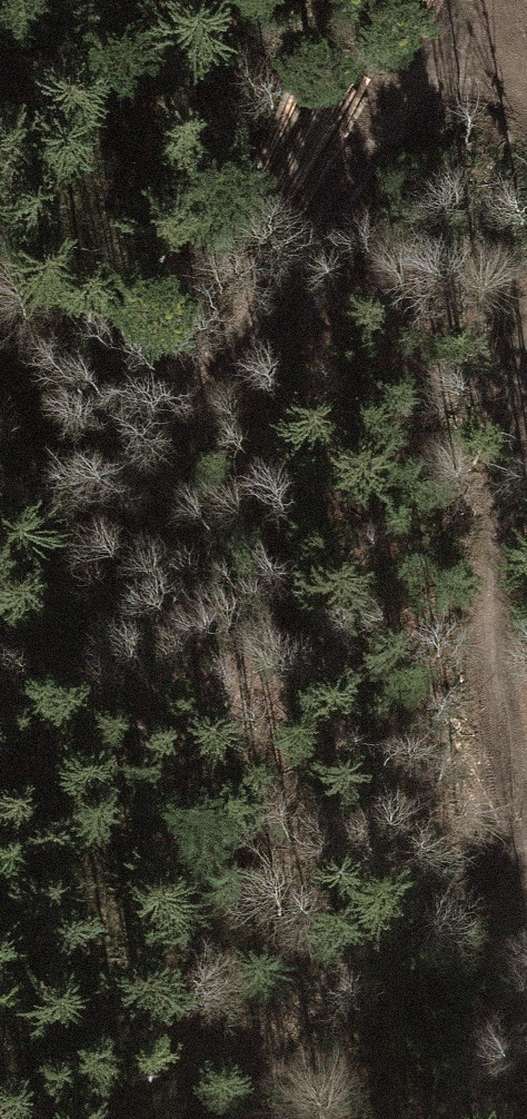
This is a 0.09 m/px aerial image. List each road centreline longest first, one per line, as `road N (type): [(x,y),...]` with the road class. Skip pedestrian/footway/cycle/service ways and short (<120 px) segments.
road 1 (track): [(0,668),(136,523),(375,140),(420,85),(468,61),(519,67)]
road 2 (track): [(526,395),(491,541),(504,702),(526,815)]

